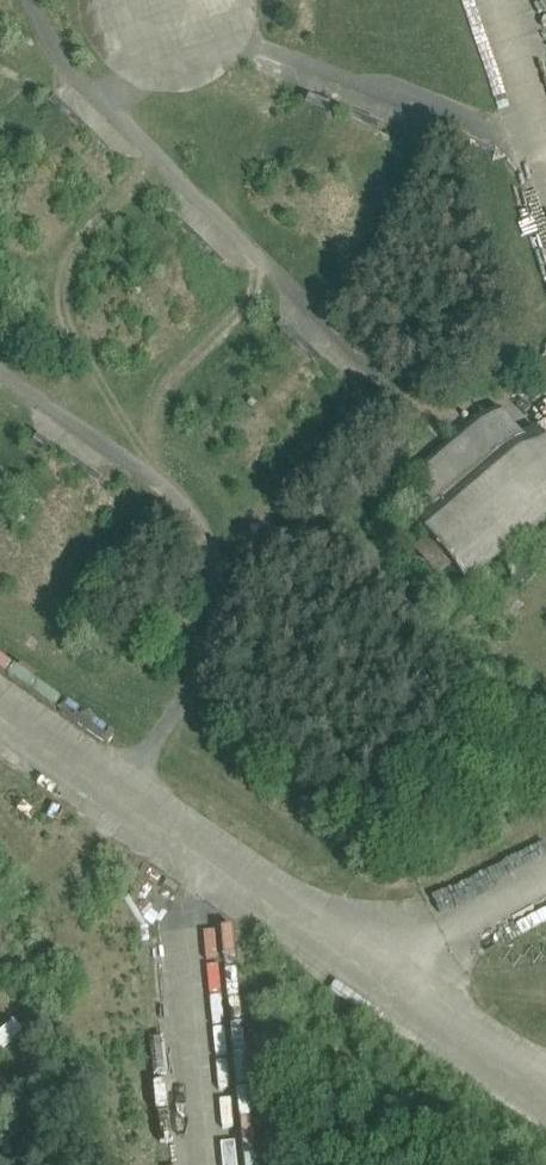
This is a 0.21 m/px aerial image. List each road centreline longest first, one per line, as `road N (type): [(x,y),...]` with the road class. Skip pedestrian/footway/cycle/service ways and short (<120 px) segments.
road 1 (residential): [(545,1110),(0,728)]
road 2 (residential): [(545,143),(497,0)]

